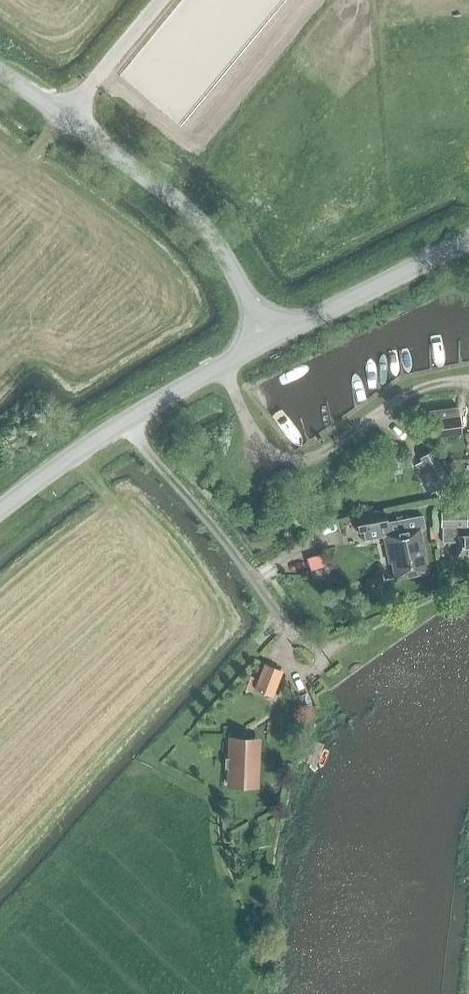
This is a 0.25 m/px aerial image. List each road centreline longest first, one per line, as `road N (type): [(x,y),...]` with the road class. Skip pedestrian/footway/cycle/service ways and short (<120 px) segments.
road 1 (tertiary): [(266,338),(194,218),(0,71)]
road 2 (track): [(223,364),(257,449),(286,467),(338,447),(412,394),(468,384)]
road 3 (unclassified): [(0,512),(90,444),(266,338)]
road 4 (tertiary): [(266,338),(468,238)]

